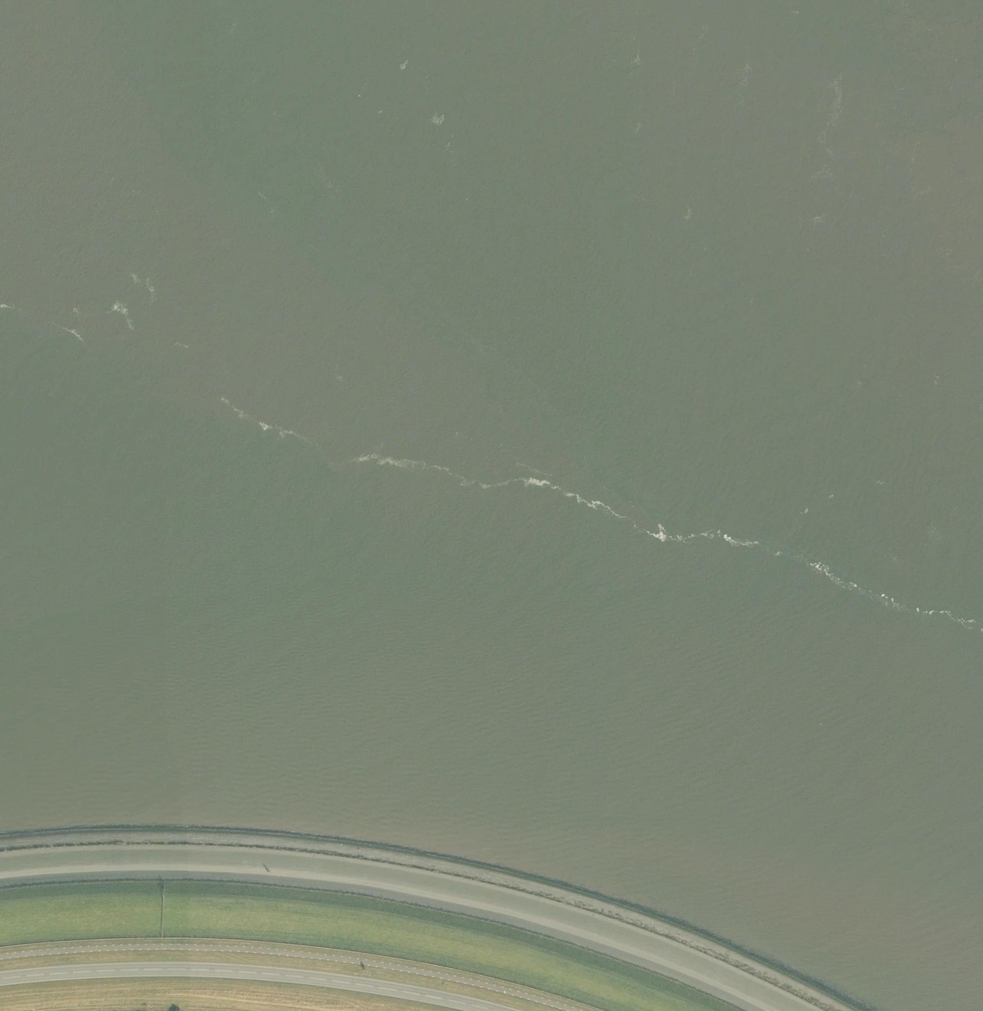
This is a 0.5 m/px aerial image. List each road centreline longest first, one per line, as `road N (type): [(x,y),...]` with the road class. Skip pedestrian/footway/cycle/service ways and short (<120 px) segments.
road 1 (unclassified): [(0,957),(113,948),(264,953),(419,974),(572,1010)]
road 2 (trunk): [(498,1010),(236,970),(0,978)]

